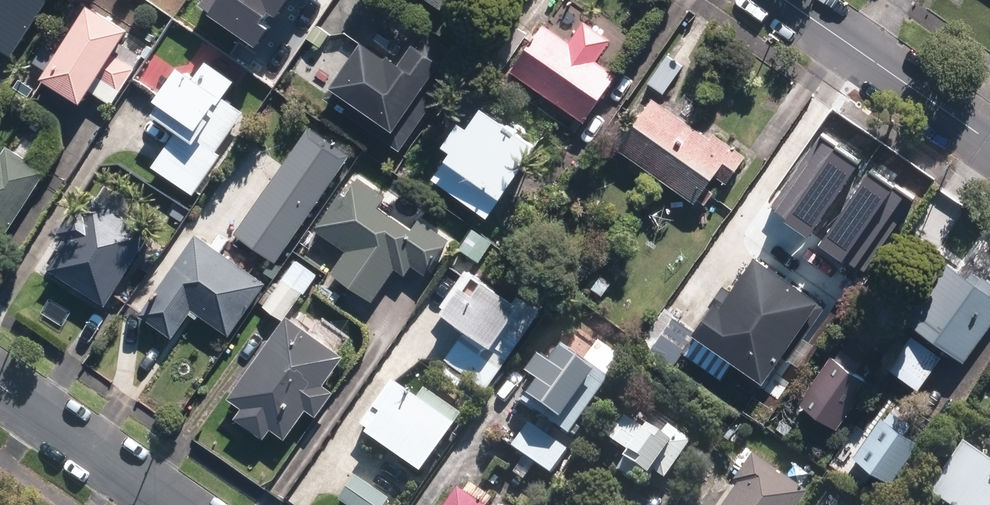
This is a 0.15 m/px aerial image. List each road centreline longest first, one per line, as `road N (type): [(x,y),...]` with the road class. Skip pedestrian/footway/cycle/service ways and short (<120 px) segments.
road 1 (residential): [(989,139),(786,0)]
road 2 (residential): [(167,504),(0,388)]

